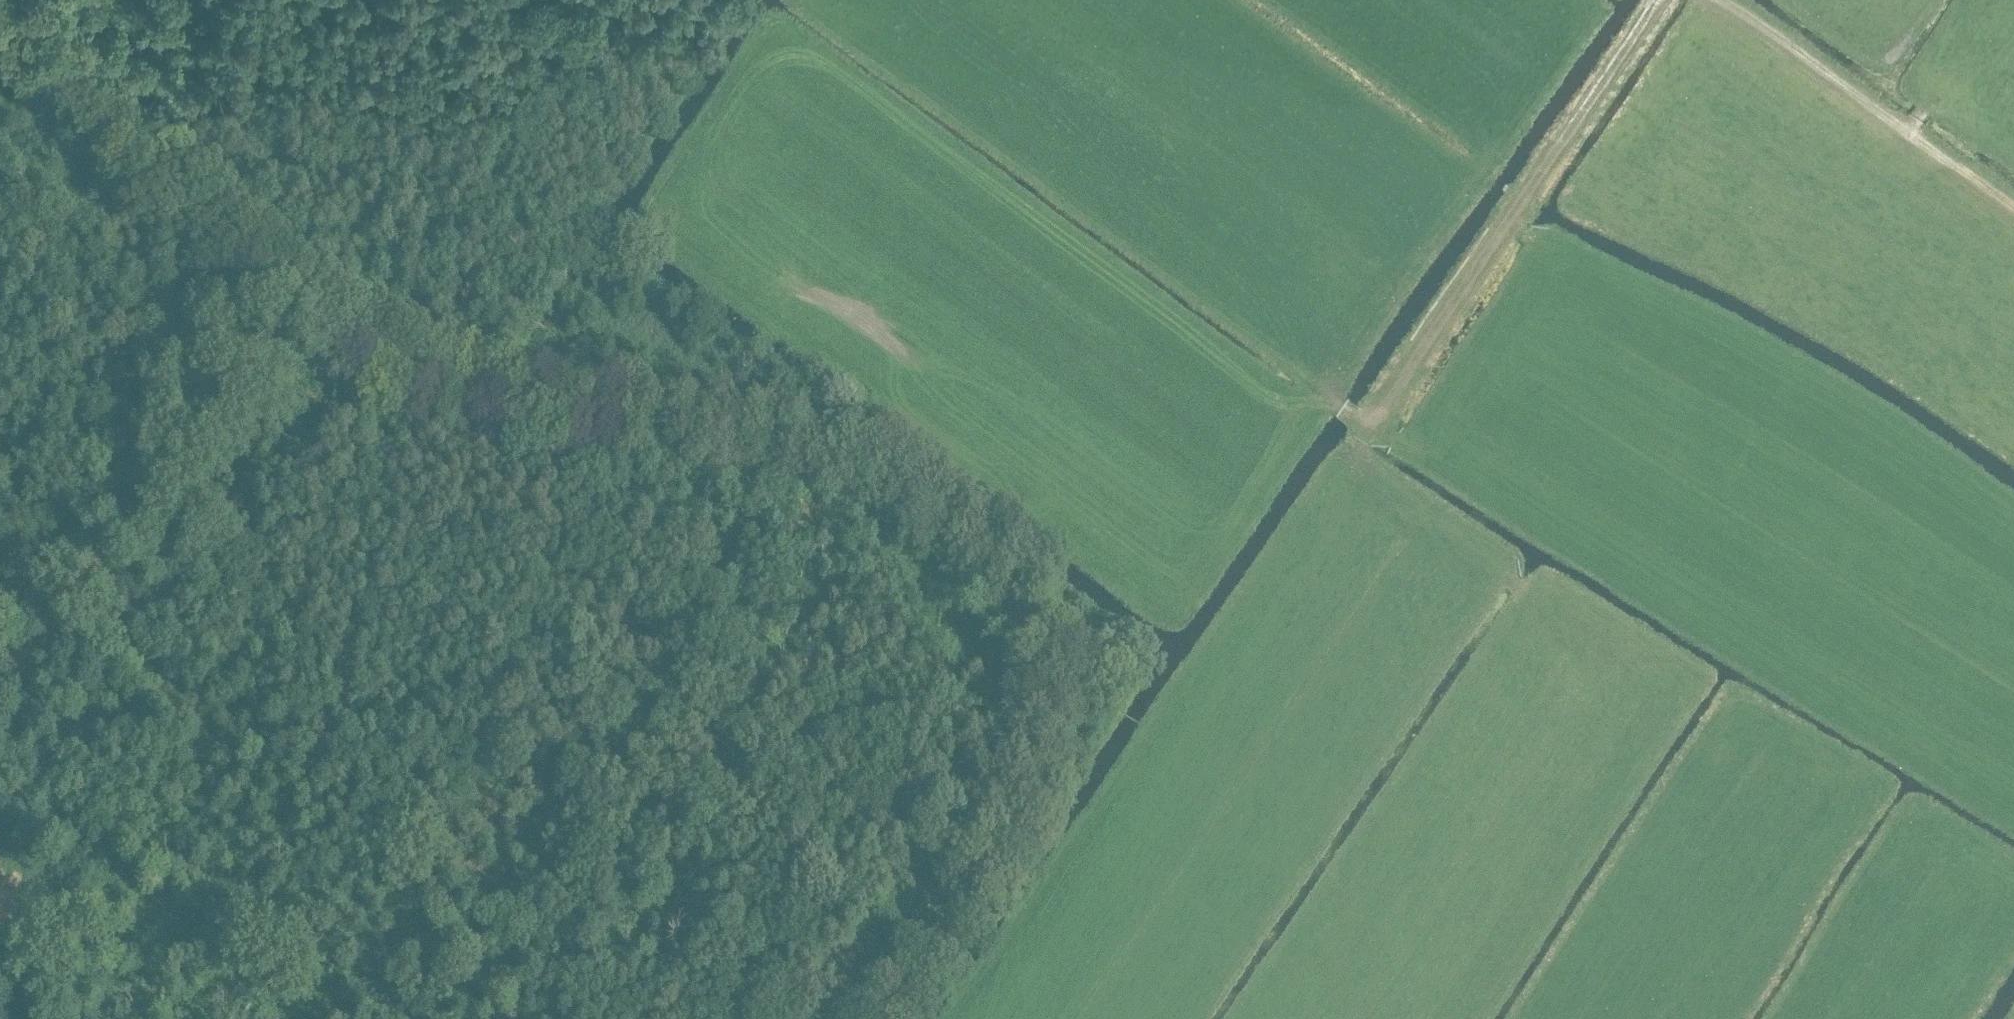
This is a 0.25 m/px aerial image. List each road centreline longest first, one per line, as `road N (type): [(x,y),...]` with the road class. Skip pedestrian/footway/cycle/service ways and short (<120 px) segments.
road 1 (track): [(884,1018),(1017,808),(1038,747),(1037,646),(995,567),(911,506),(760,448),(511,409),(378,362),(295,311),(153,184),(17,0)]
road 2 (track): [(1660,0),(1375,422),(1349,422),(1323,407)]
road 3 (track): [(1907,133),(1720,0)]
road 4 (track): [(2013,209),(1907,133)]

